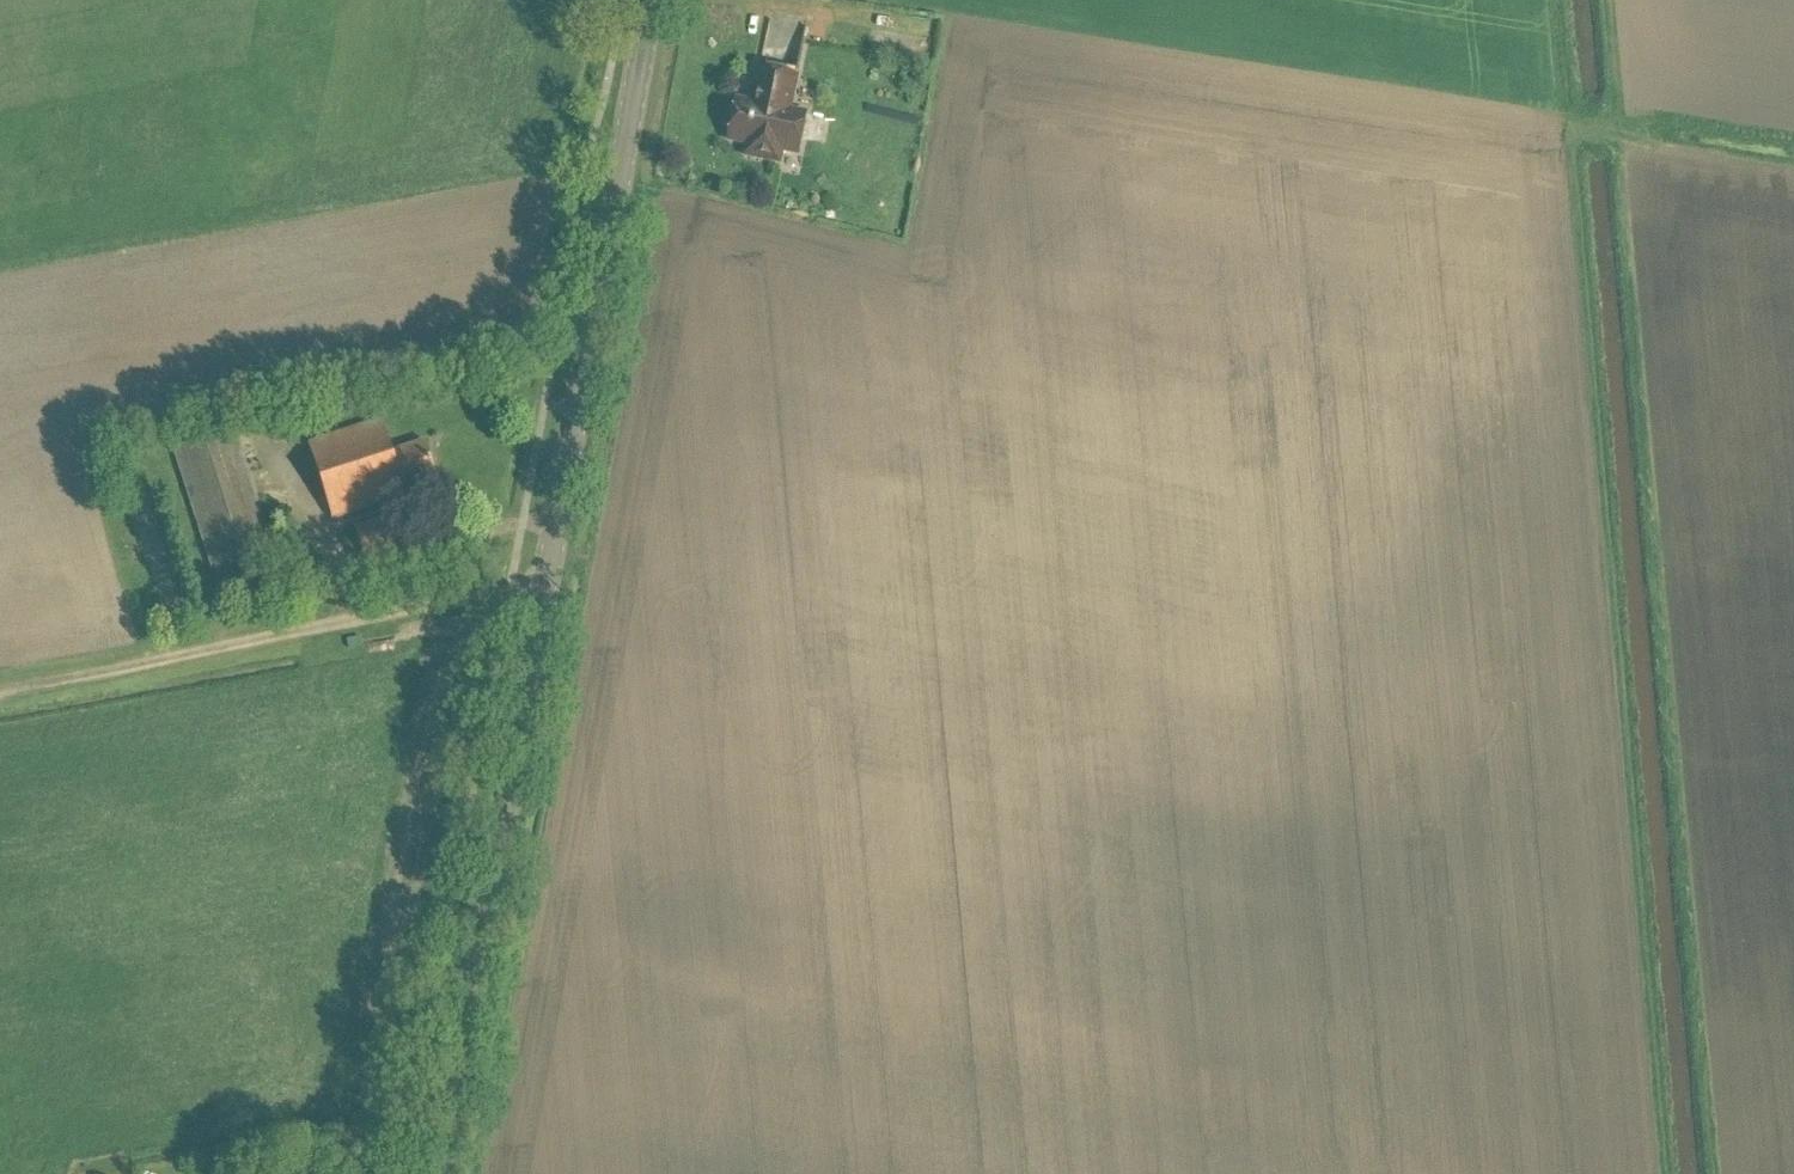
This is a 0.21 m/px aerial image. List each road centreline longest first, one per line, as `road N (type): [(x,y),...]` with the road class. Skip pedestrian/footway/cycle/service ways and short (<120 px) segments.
road 1 (tertiary): [(438,1173),(651,0)]
road 2 (track): [(546,592),(512,589),(0,689)]

